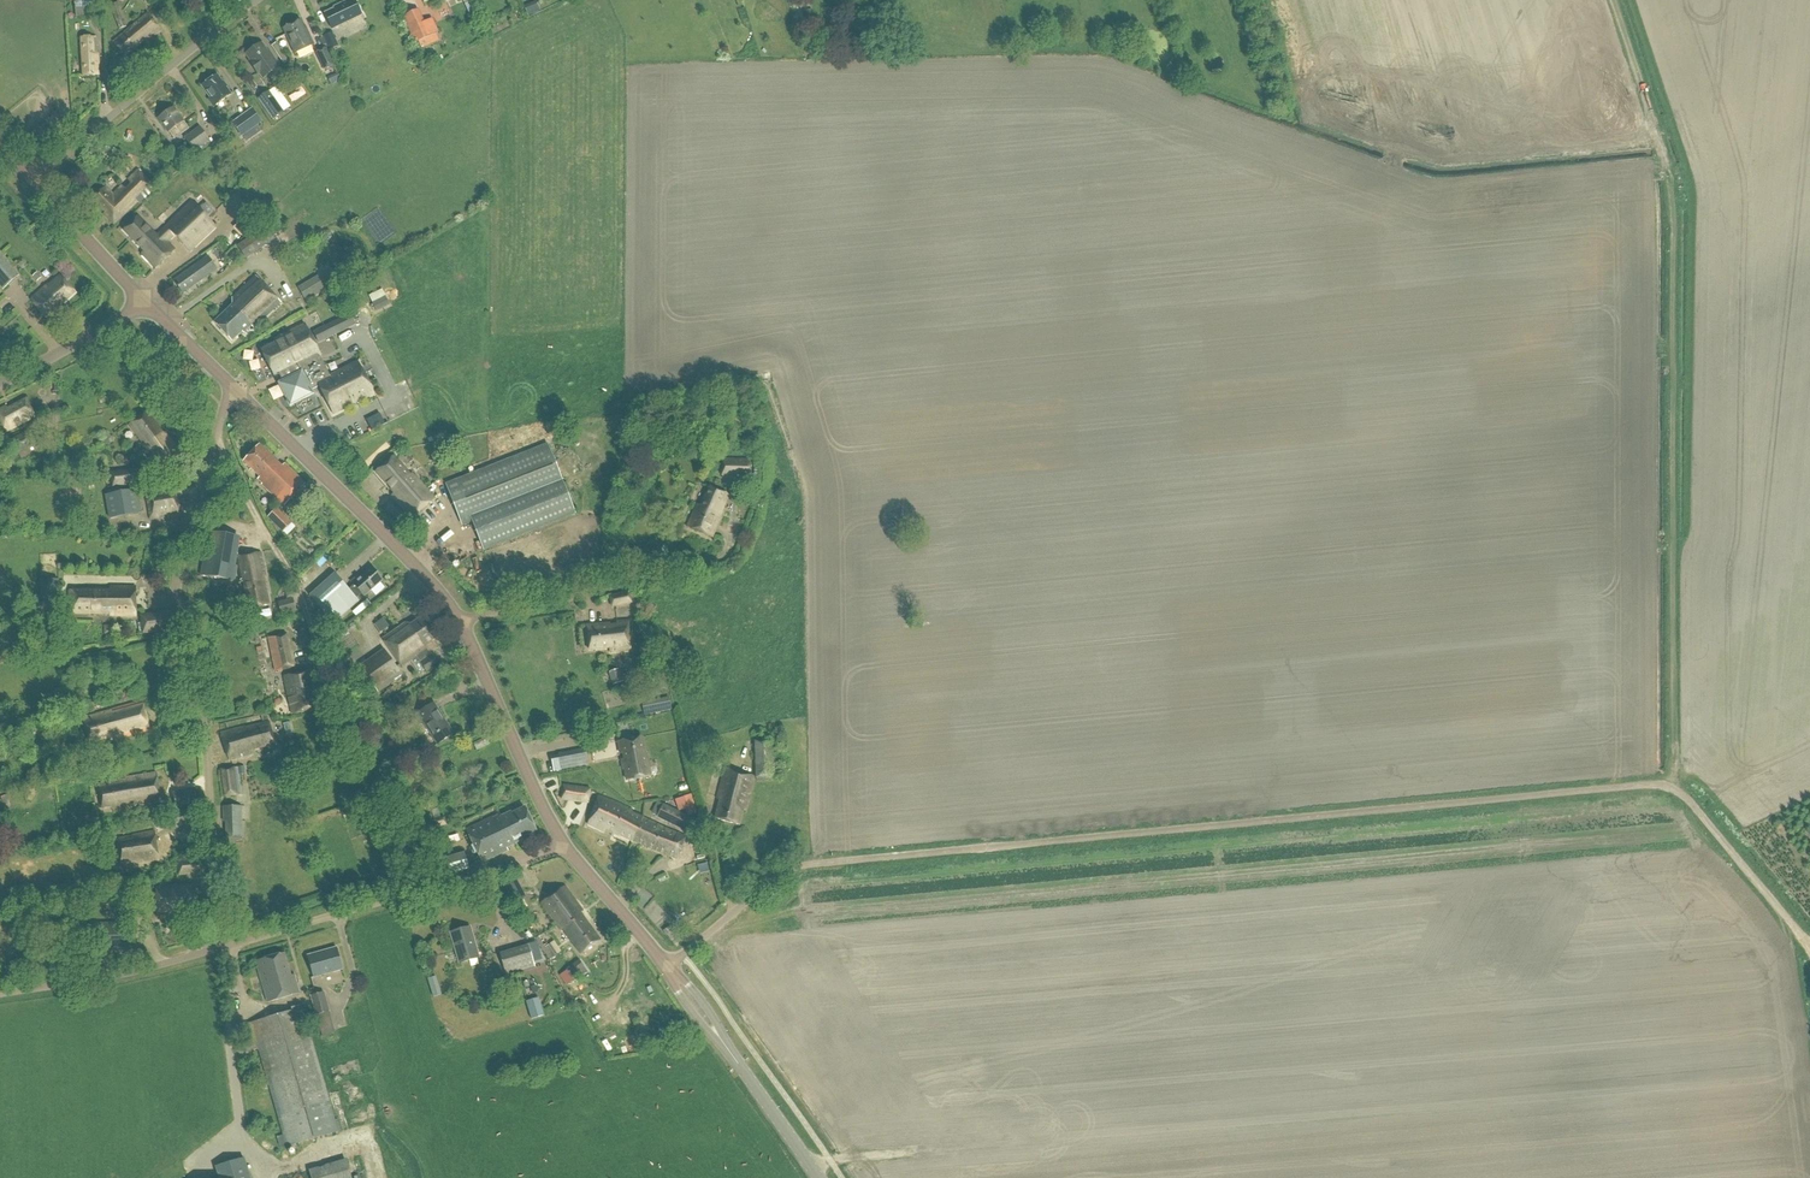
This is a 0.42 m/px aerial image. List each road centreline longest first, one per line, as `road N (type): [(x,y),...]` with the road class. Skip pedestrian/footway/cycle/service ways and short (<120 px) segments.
road 1 (unclassified): [(668,967),(778,875),(805,865),(1655,784),(1681,793),(1790,922)]
road 2 (track): [(1670,785),(1673,186),(1614,0)]
road 3 (unclassified): [(221,946),(203,716),(175,592),(231,387)]
road 4 (track): [(426,888),(338,741),(313,626),(217,434)]
road 5 (unclassified): [(221,946),(565,848)]
road 6 (tertiary): [(460,619),(231,387)]
road 7 (unclassified): [(35,183),(256,0)]
road 8 (tertiary): [(565,848),(460,619)]
road 9 (unclassified): [(460,619),(566,601),(694,560)]
road 10 (unclassified): [(0,994),(138,972),(221,946)]
road 11 (tertiary): [(820,1177),(721,1040)]
road 12 (tertiary): [(0,383),(118,322),(143,300)]
road 13 (tertiary): [(143,300),(35,183)]
road 14 (tertiary): [(668,967),(565,848)]
road 15 (tertiary): [(231,387),(143,300)]

